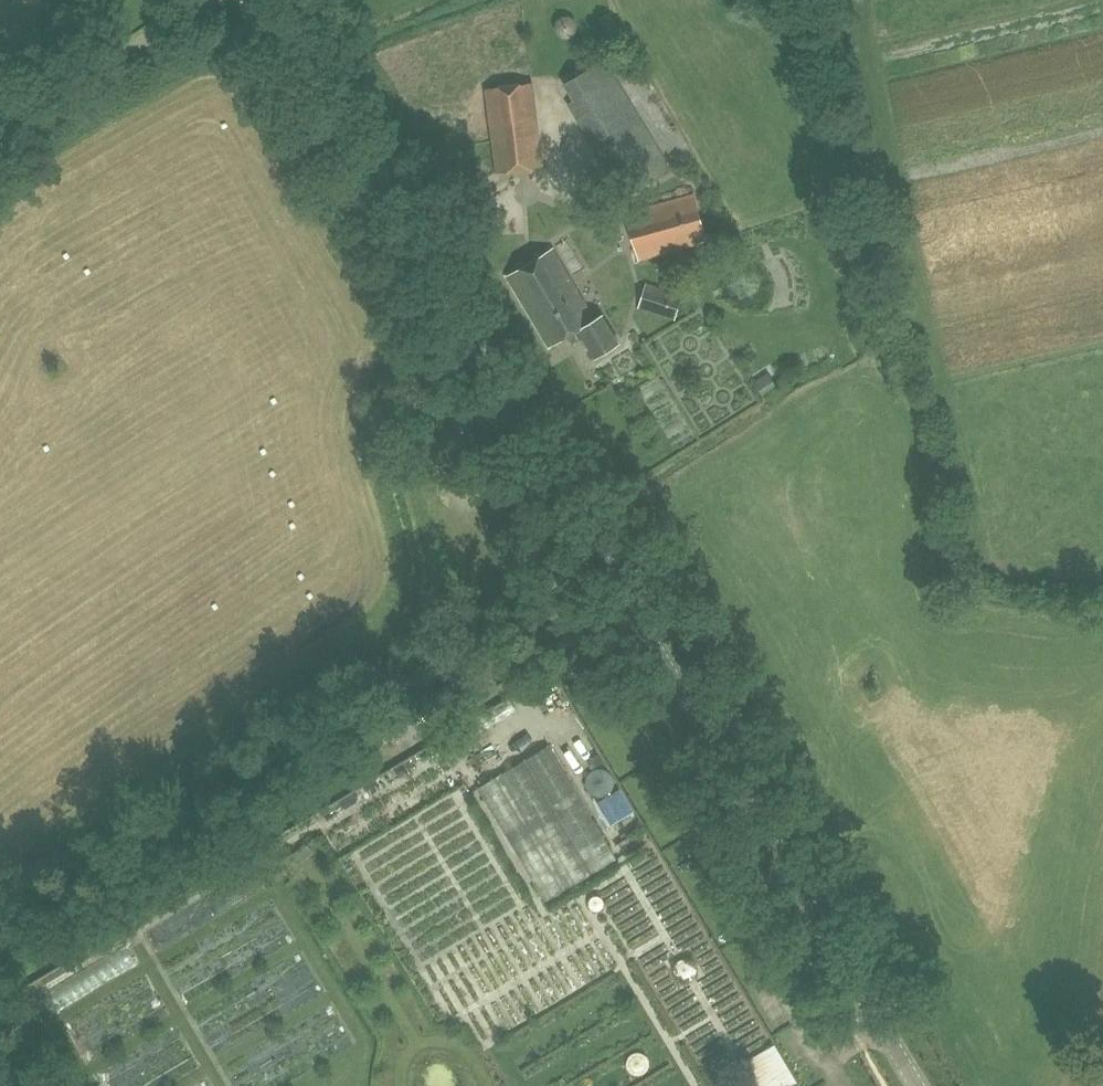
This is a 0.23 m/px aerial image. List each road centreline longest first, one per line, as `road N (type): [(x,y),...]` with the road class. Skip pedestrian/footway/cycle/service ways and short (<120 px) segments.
road 1 (unclassified): [(918,1085),(273,0)]
road 2 (unclassified): [(0,137),(225,0)]

